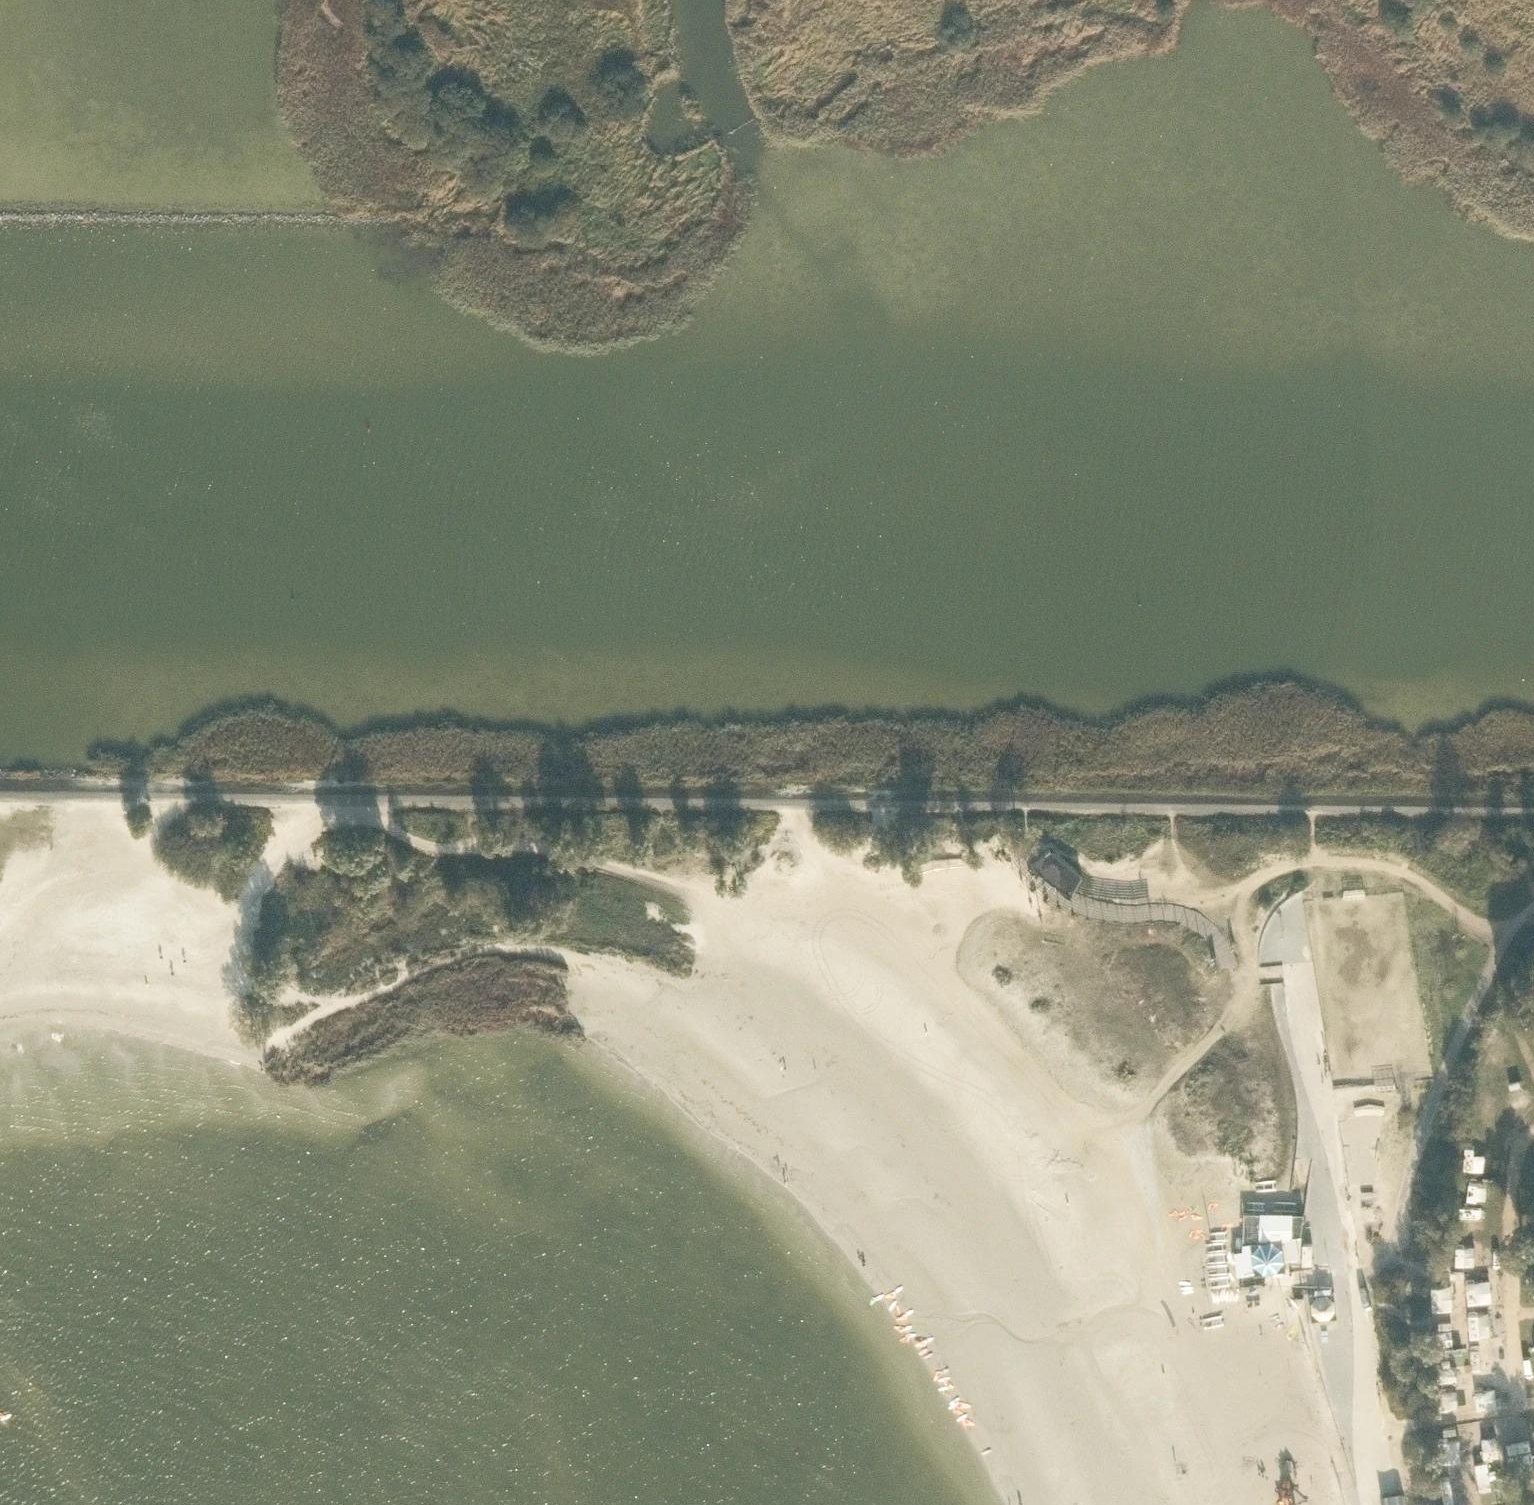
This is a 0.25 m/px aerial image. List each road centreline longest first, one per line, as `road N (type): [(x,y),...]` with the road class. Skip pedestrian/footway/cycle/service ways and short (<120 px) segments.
road 1 (track): [(1363,1278),(1384,1261),(1457,1039),(1511,927),(1533,906)]
road 2 (track): [(1511,927),(1486,927),(1393,865),(1314,861),(1230,890),(1199,920)]
road 3 (track): [(1526,1406),(1513,1219),(1516,1155),(1533,1131)]

